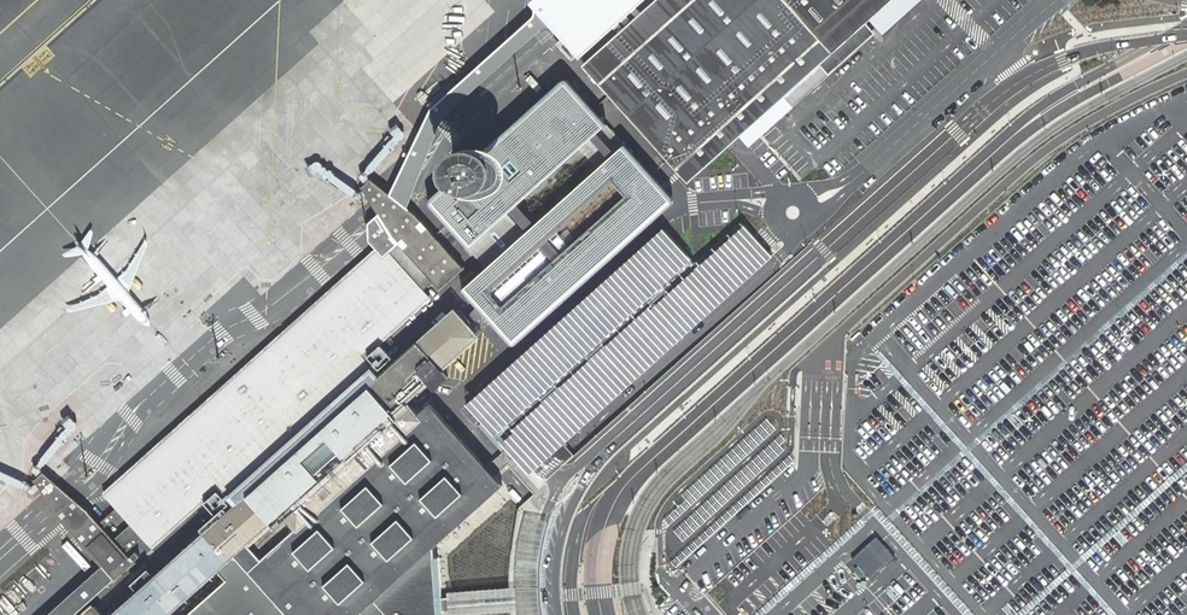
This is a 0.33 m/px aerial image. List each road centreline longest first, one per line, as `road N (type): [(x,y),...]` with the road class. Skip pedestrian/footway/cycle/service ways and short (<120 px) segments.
road 1 (unclassified): [(1186,35),(1083,52),(1019,81),(597,455),(562,504),(548,575),(551,614)]
road 2 (unclassified): [(1186,72),(1033,160),(813,357)]
road 3 (unclassified): [(1058,0),(845,186),(793,213)]

